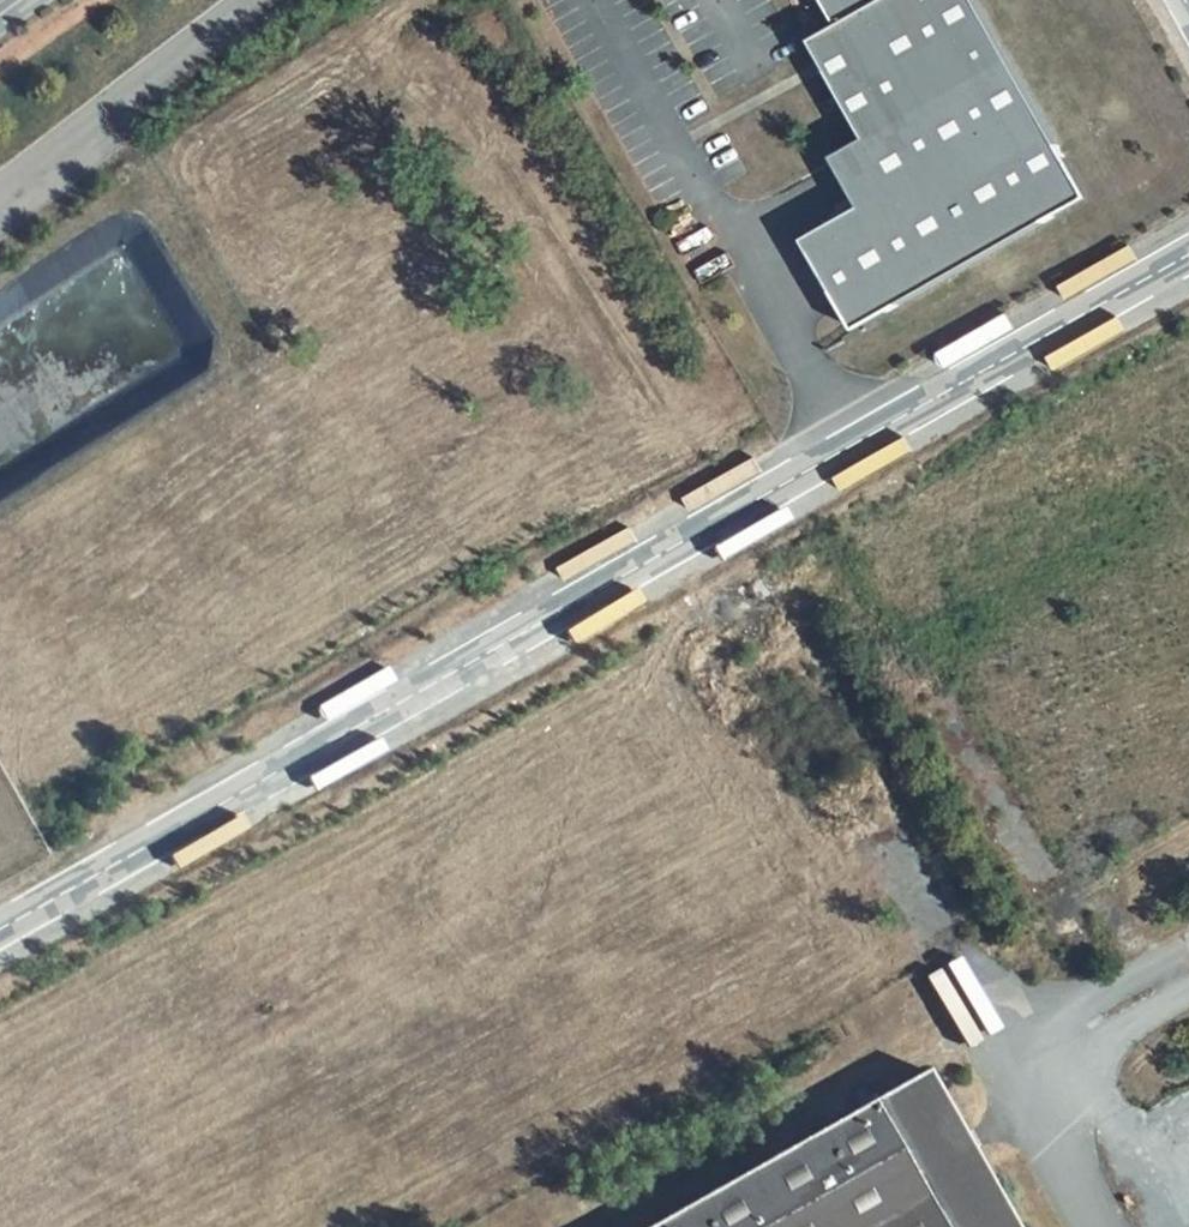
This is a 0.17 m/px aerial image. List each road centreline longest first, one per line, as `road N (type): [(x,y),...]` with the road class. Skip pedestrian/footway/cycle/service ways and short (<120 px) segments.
road 1 (unclassified): [(1188,272),(0,940)]
road 2 (unclassified): [(0,214),(85,138),(267,0)]

